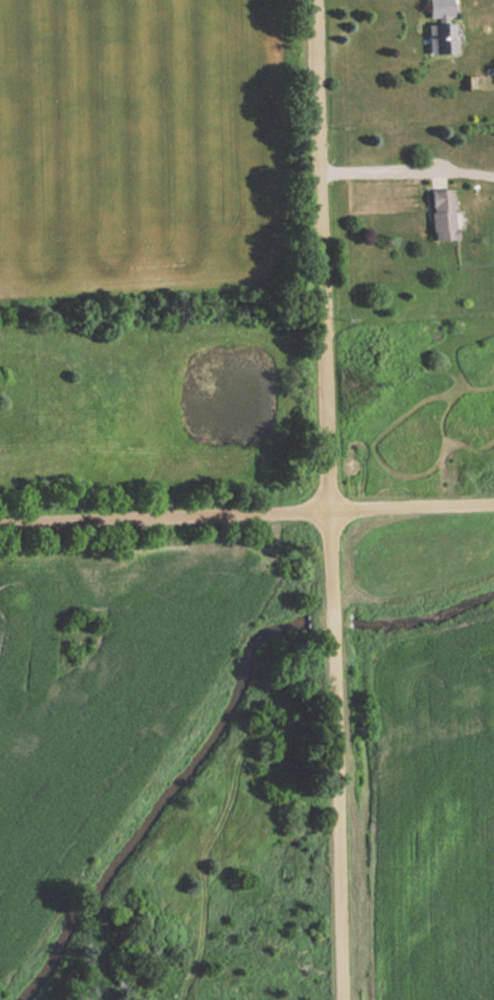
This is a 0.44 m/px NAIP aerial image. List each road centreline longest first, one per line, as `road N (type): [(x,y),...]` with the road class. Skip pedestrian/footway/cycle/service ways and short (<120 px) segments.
road 1 (residential): [(343,999),(313,0)]
road 2 (residential): [(0,519),(493,499)]

